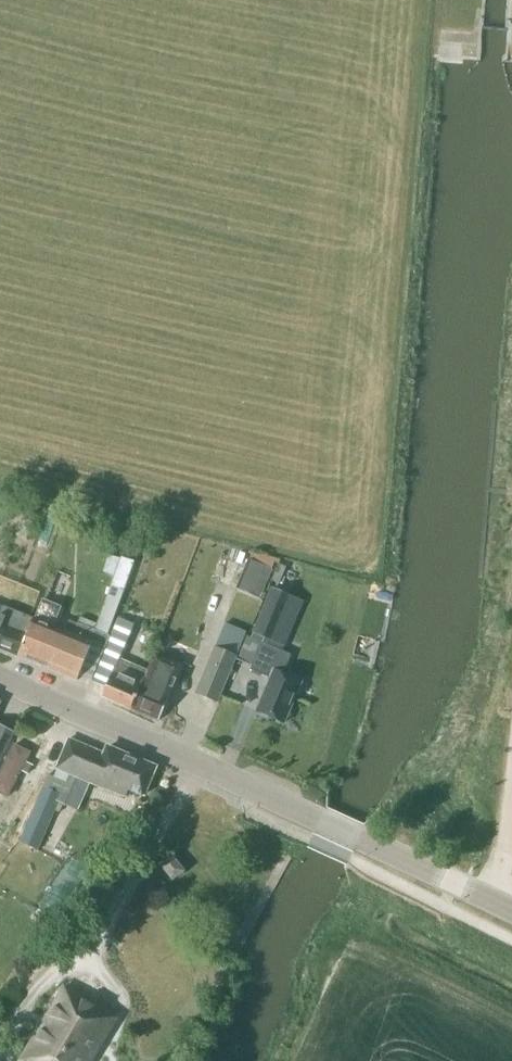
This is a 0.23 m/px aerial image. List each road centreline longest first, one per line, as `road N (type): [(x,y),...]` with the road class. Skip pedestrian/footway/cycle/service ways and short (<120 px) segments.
road 1 (tertiary): [(511,912),(0,675)]

